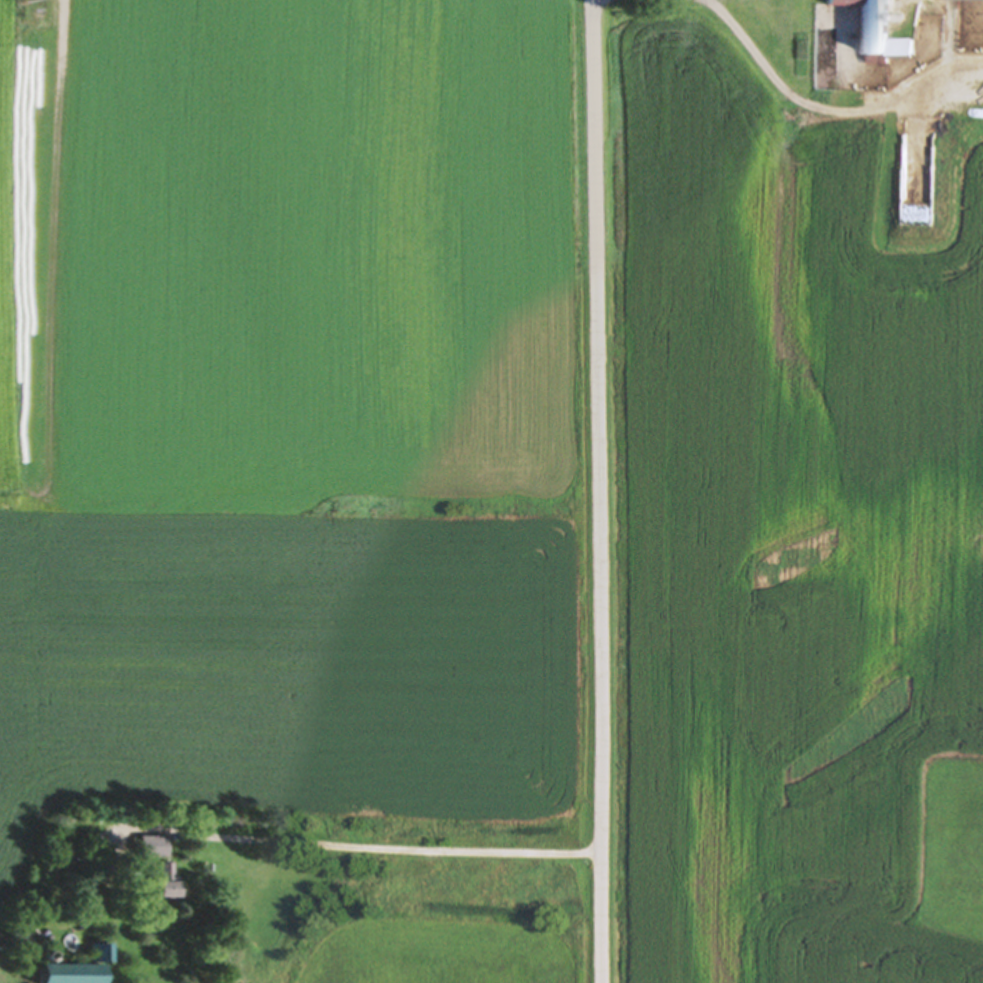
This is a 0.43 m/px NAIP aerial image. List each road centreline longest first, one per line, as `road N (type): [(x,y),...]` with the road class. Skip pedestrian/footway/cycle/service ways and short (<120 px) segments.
road 1 (residential): [(607,982),(595,0)]

